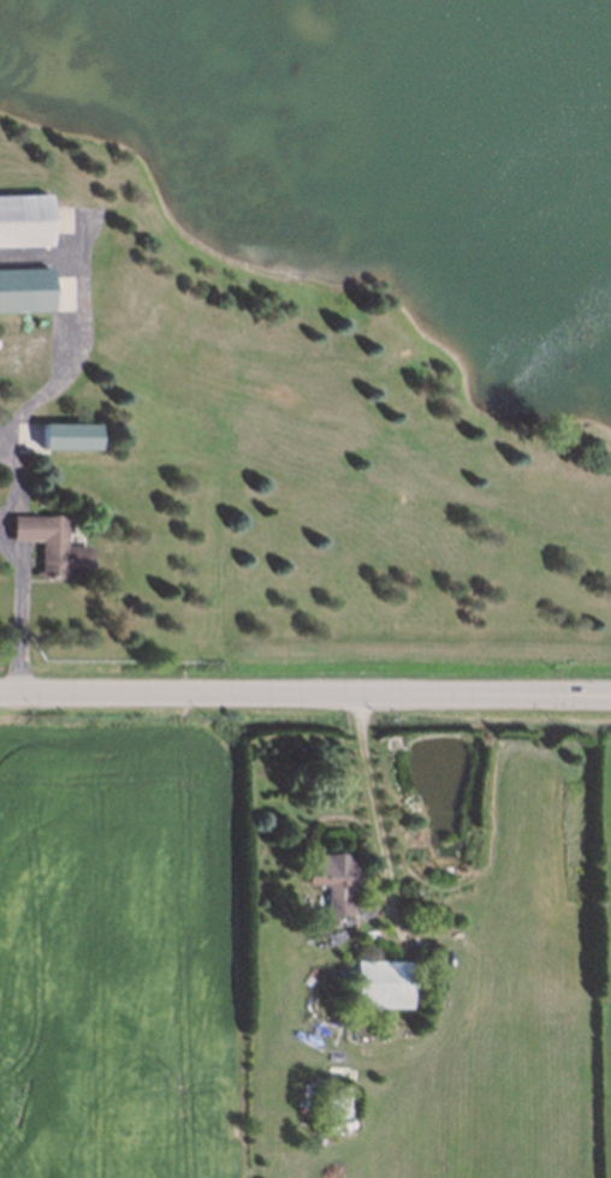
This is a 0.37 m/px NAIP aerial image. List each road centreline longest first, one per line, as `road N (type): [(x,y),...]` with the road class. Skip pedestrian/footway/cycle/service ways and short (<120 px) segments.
road 1 (tertiary): [(0,694),(498,695)]

